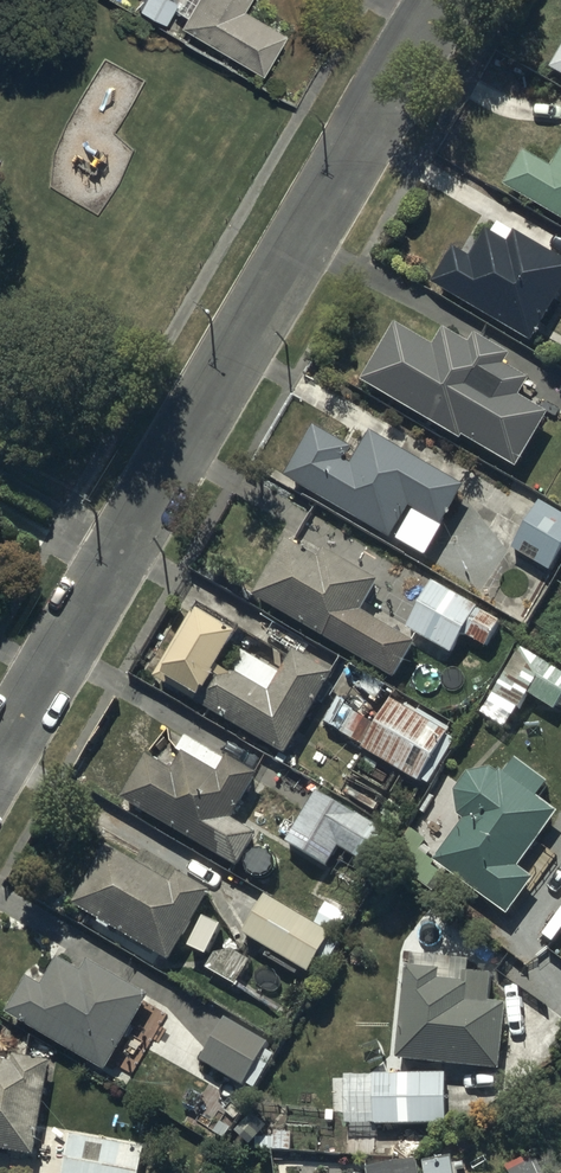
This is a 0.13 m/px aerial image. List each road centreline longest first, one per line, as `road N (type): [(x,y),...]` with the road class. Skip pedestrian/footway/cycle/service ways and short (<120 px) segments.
road 1 (residential): [(0,761),(437,0)]

